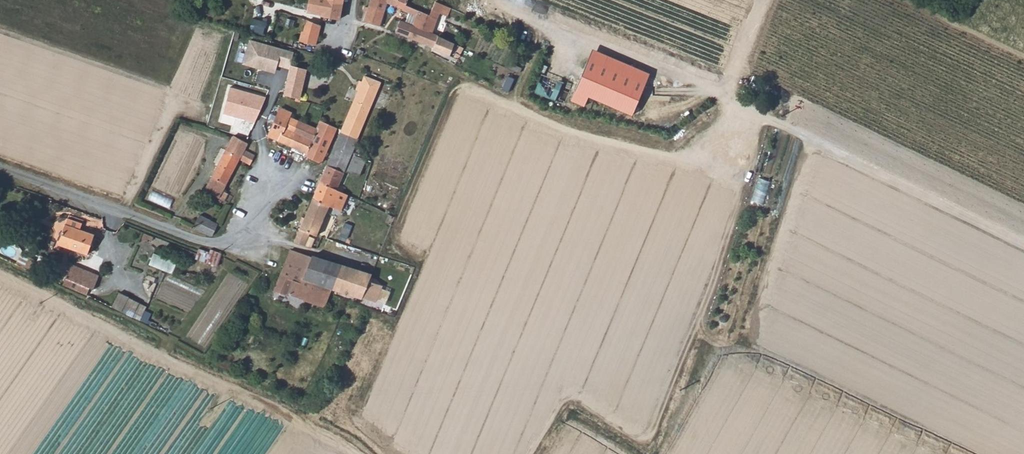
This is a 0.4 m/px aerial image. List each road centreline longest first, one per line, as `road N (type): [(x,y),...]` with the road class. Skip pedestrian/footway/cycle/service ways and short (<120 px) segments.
road 1 (track): [(1023,245),(723,95)]

